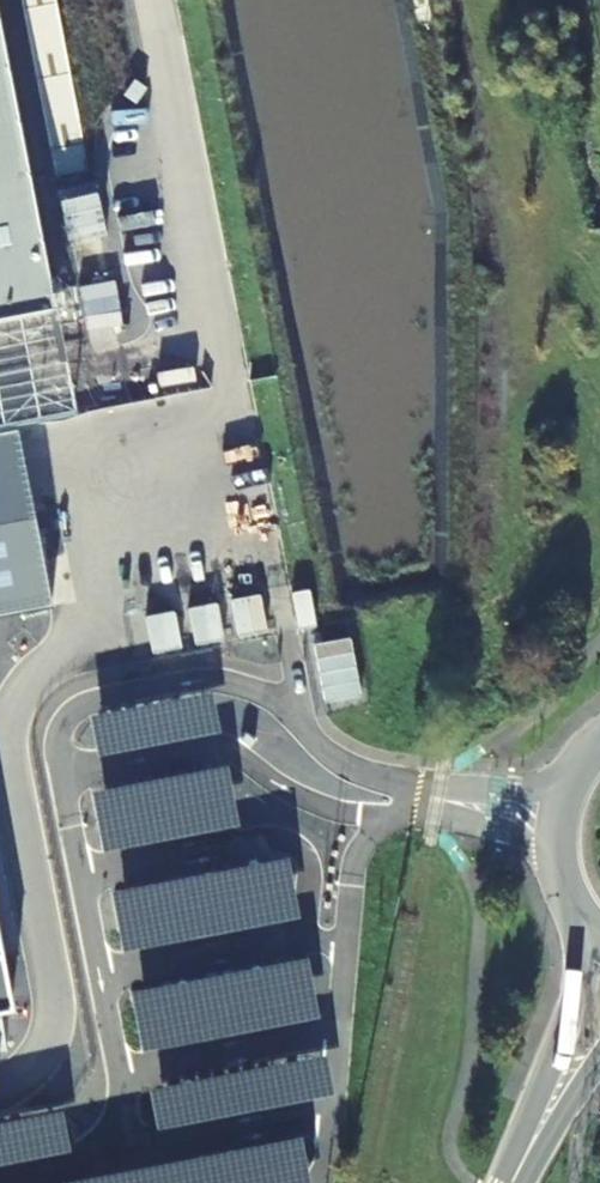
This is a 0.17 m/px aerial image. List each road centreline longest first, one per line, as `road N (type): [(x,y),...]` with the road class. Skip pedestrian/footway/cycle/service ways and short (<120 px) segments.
road 1 (secondary): [(578,906),(582,957),(574,1013),(534,1143)]
road 2 (secondary): [(599,745),(567,790),(558,828),(562,869),(578,906)]

